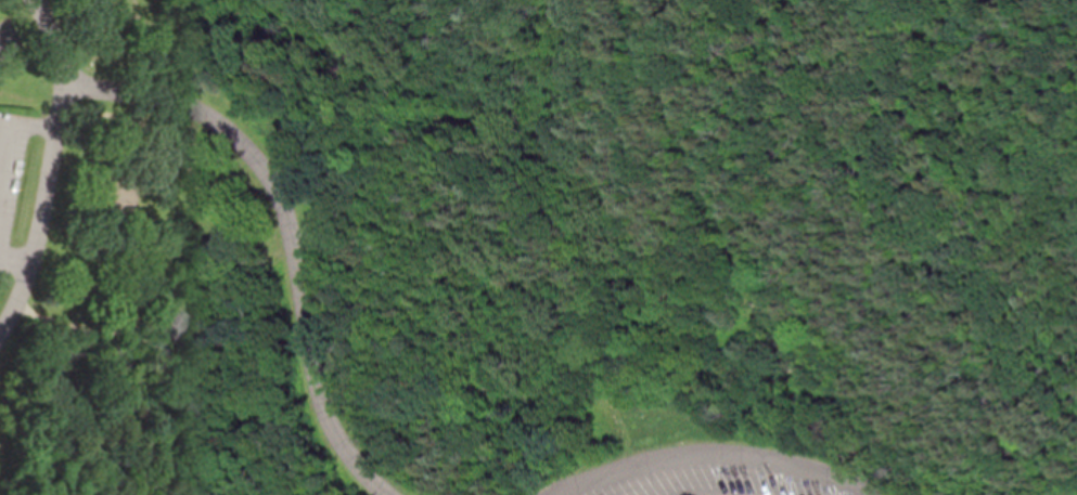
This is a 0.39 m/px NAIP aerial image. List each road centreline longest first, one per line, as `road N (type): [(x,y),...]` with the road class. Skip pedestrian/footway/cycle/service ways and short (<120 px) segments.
road 1 (residential): [(64,81),(167,99),(220,118),(268,170),(294,239),(324,425),(387,494)]
road 2 (residential): [(873,494),(829,471),(746,456),(645,461),(552,494)]
road 3 (residential): [(64,81),(31,263),(21,305),(0,336)]

